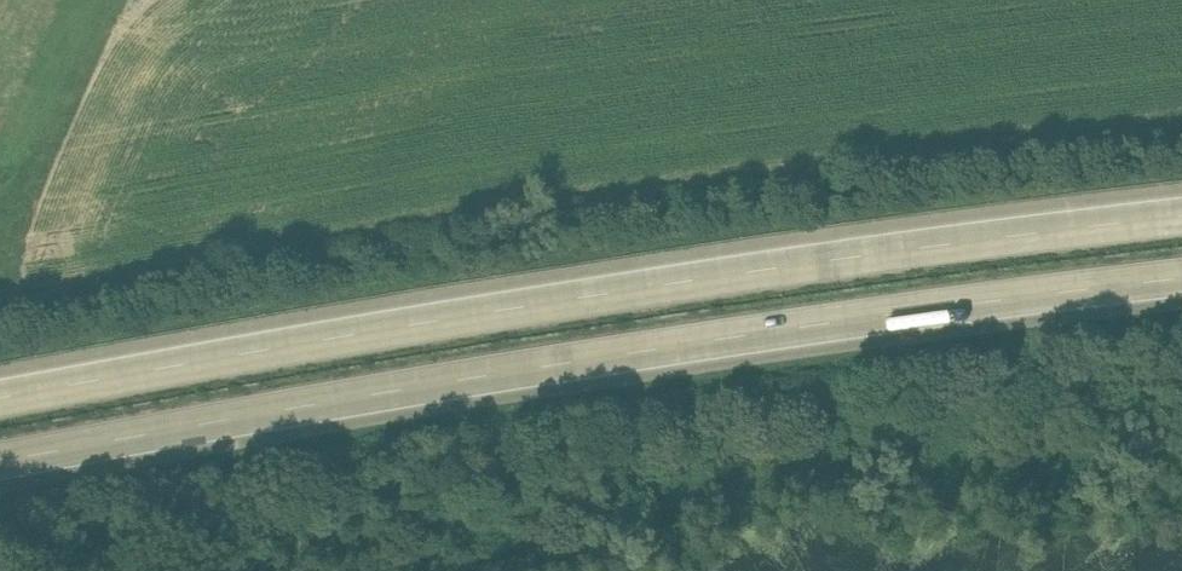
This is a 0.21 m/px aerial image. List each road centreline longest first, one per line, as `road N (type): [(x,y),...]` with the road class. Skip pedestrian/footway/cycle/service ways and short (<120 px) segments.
road 1 (motorway): [(0,461),(483,375),(1181,279)]
road 2 (motorway): [(1181,216),(495,311),(0,398)]

